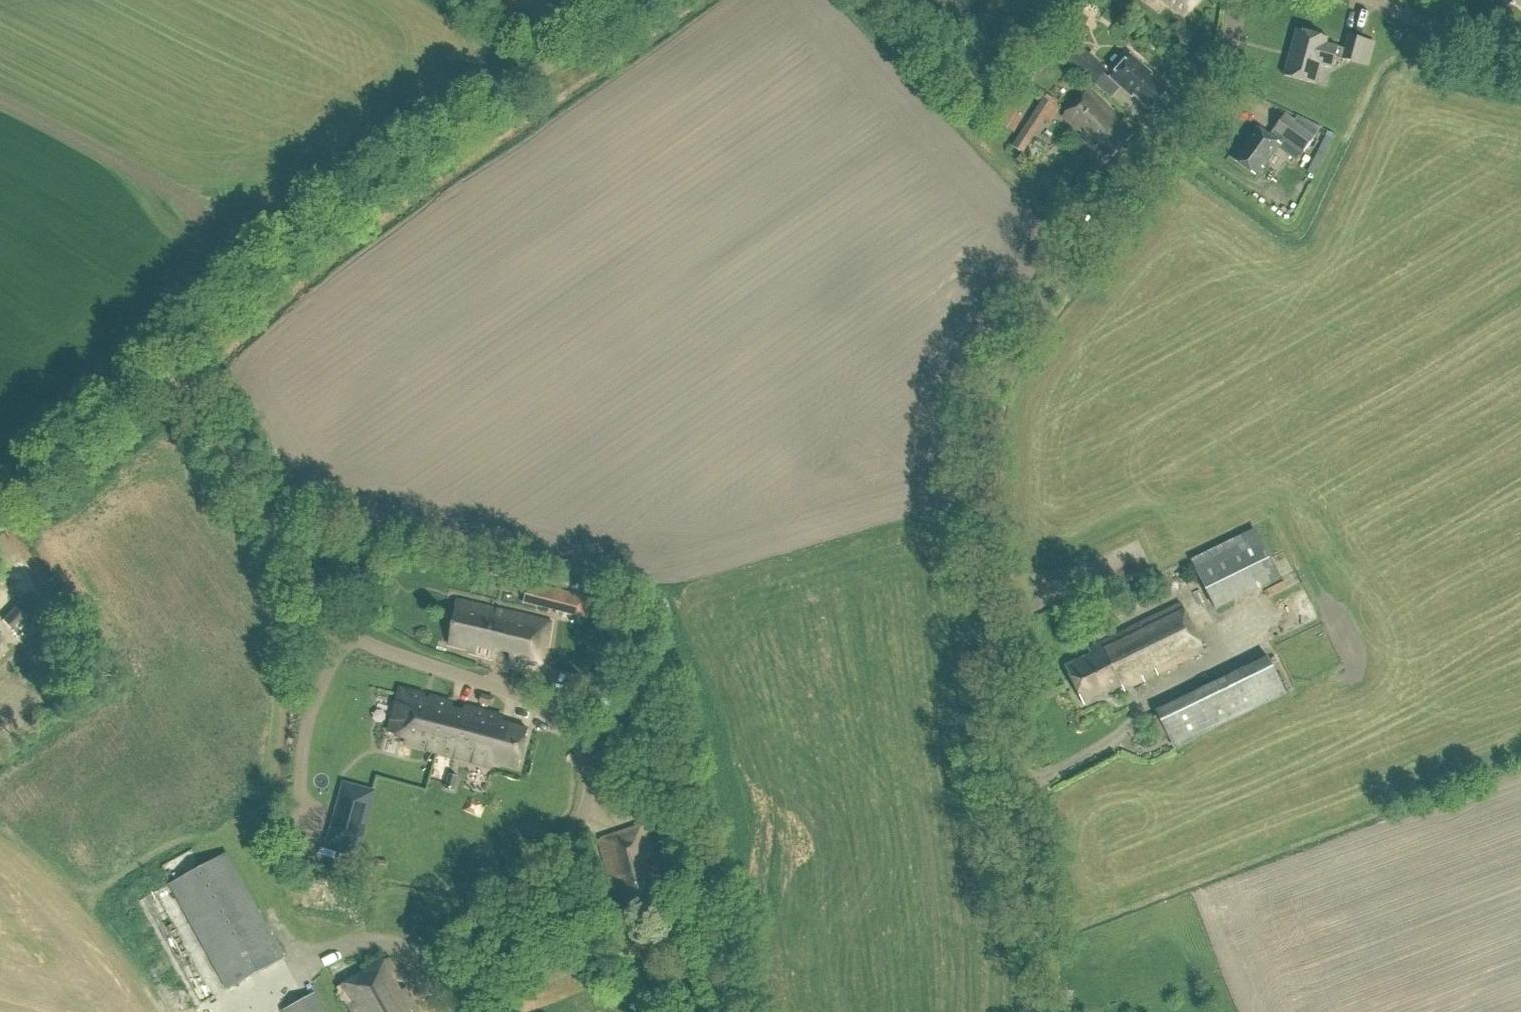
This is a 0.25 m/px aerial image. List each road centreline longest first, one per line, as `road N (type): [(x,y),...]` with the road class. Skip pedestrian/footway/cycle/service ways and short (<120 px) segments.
road 1 (tertiary): [(1033,1011),(1025,852),(978,440),(991,385),(1044,294),(1212,88),(1236,0)]
road 2 (unclassified): [(471,1011),(475,954),(491,926),(580,825),(589,799),(581,751),(557,722),(511,692),(383,649),(336,615),(171,358)]
road 3 (unclassified): [(171,358),(276,261),(380,182),(648,0)]
road 4 (unclassified): [(0,514),(171,358)]
road 5 (unclassified): [(1520,52),(1372,0)]

